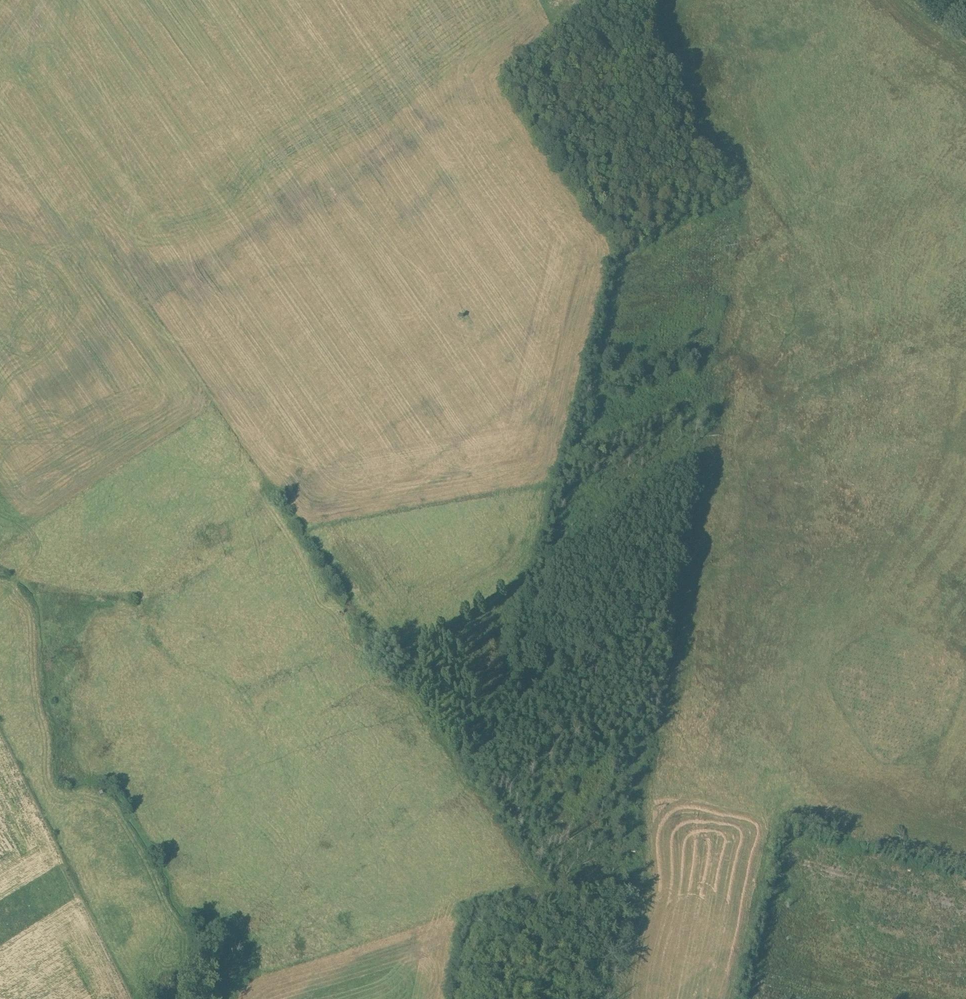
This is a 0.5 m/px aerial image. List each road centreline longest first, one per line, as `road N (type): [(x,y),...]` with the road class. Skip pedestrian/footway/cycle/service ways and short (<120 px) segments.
road 1 (track): [(0,90),(157,317),(347,617)]

